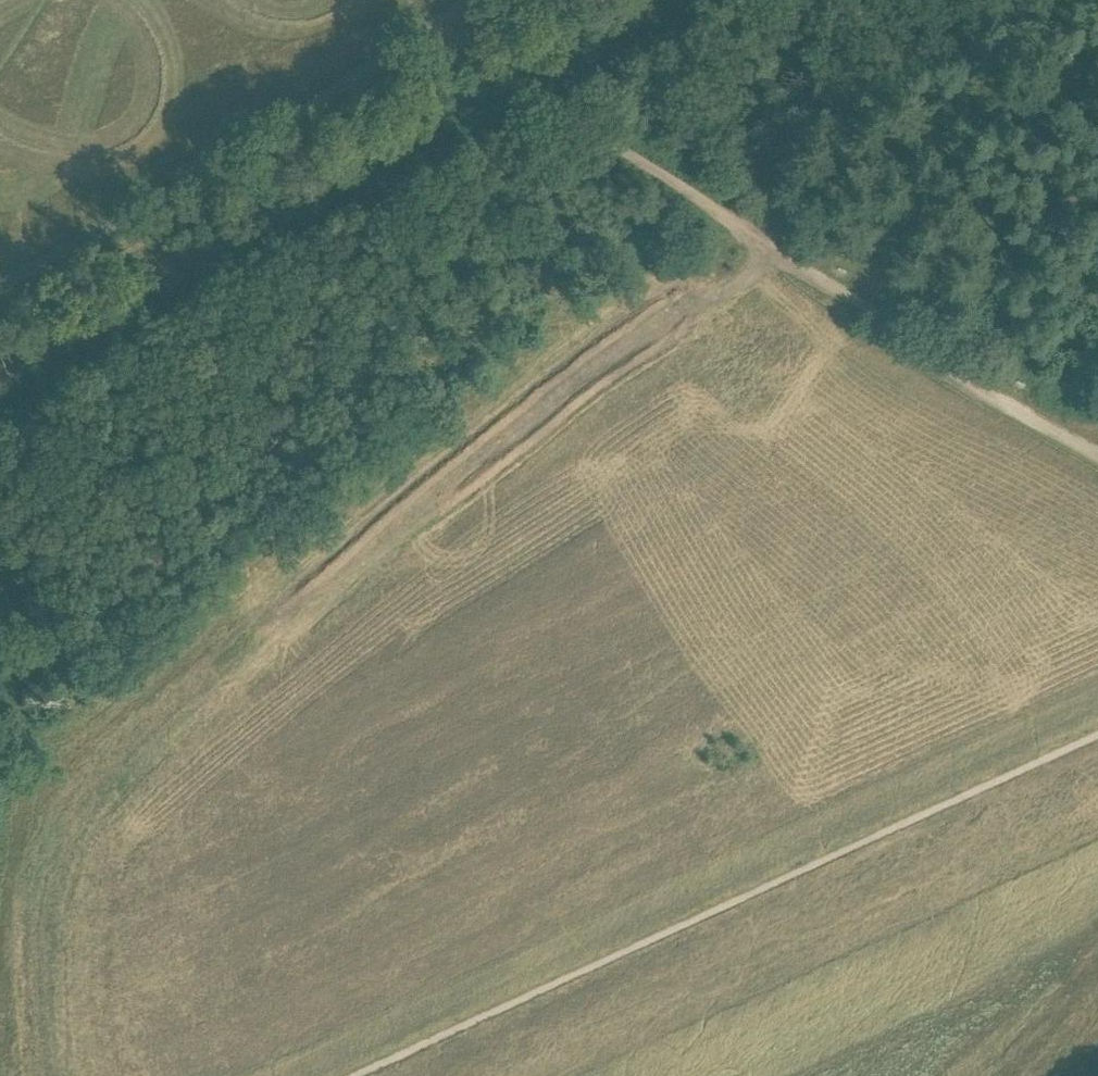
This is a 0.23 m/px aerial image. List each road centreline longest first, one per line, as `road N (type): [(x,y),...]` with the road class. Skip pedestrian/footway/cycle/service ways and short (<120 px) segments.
road 1 (track): [(1097,454),(435,28)]
road 2 (track): [(0,334),(17,331),(527,0)]

